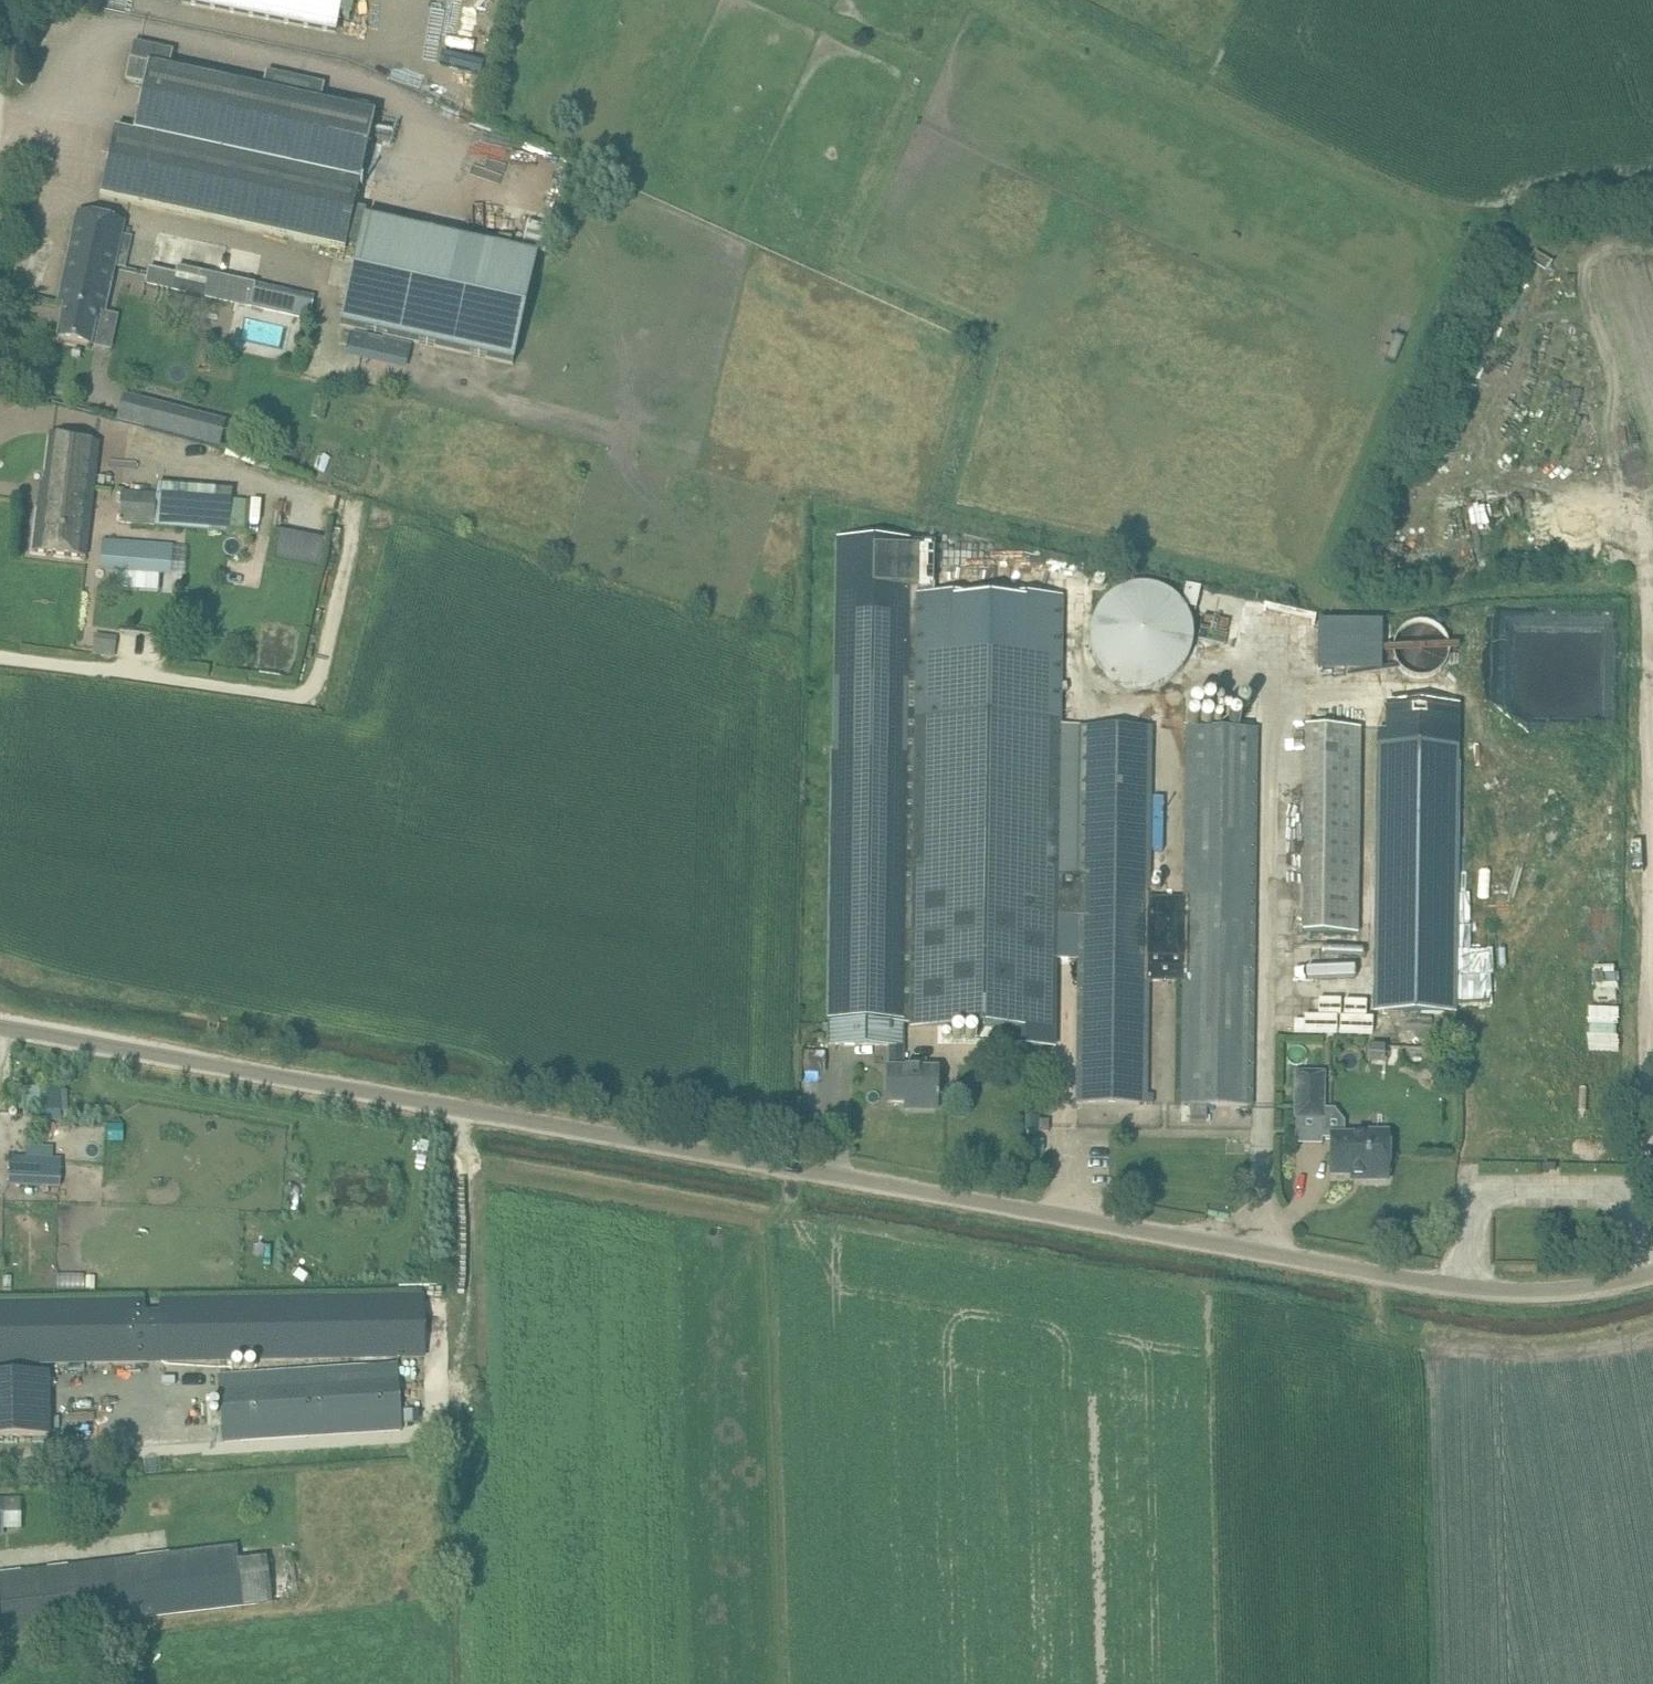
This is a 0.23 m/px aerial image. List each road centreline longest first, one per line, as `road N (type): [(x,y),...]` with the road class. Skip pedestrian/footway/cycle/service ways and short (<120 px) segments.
road 1 (unclassified): [(0,1025),(1466,1289),(1544,1292),(1652,1274)]

